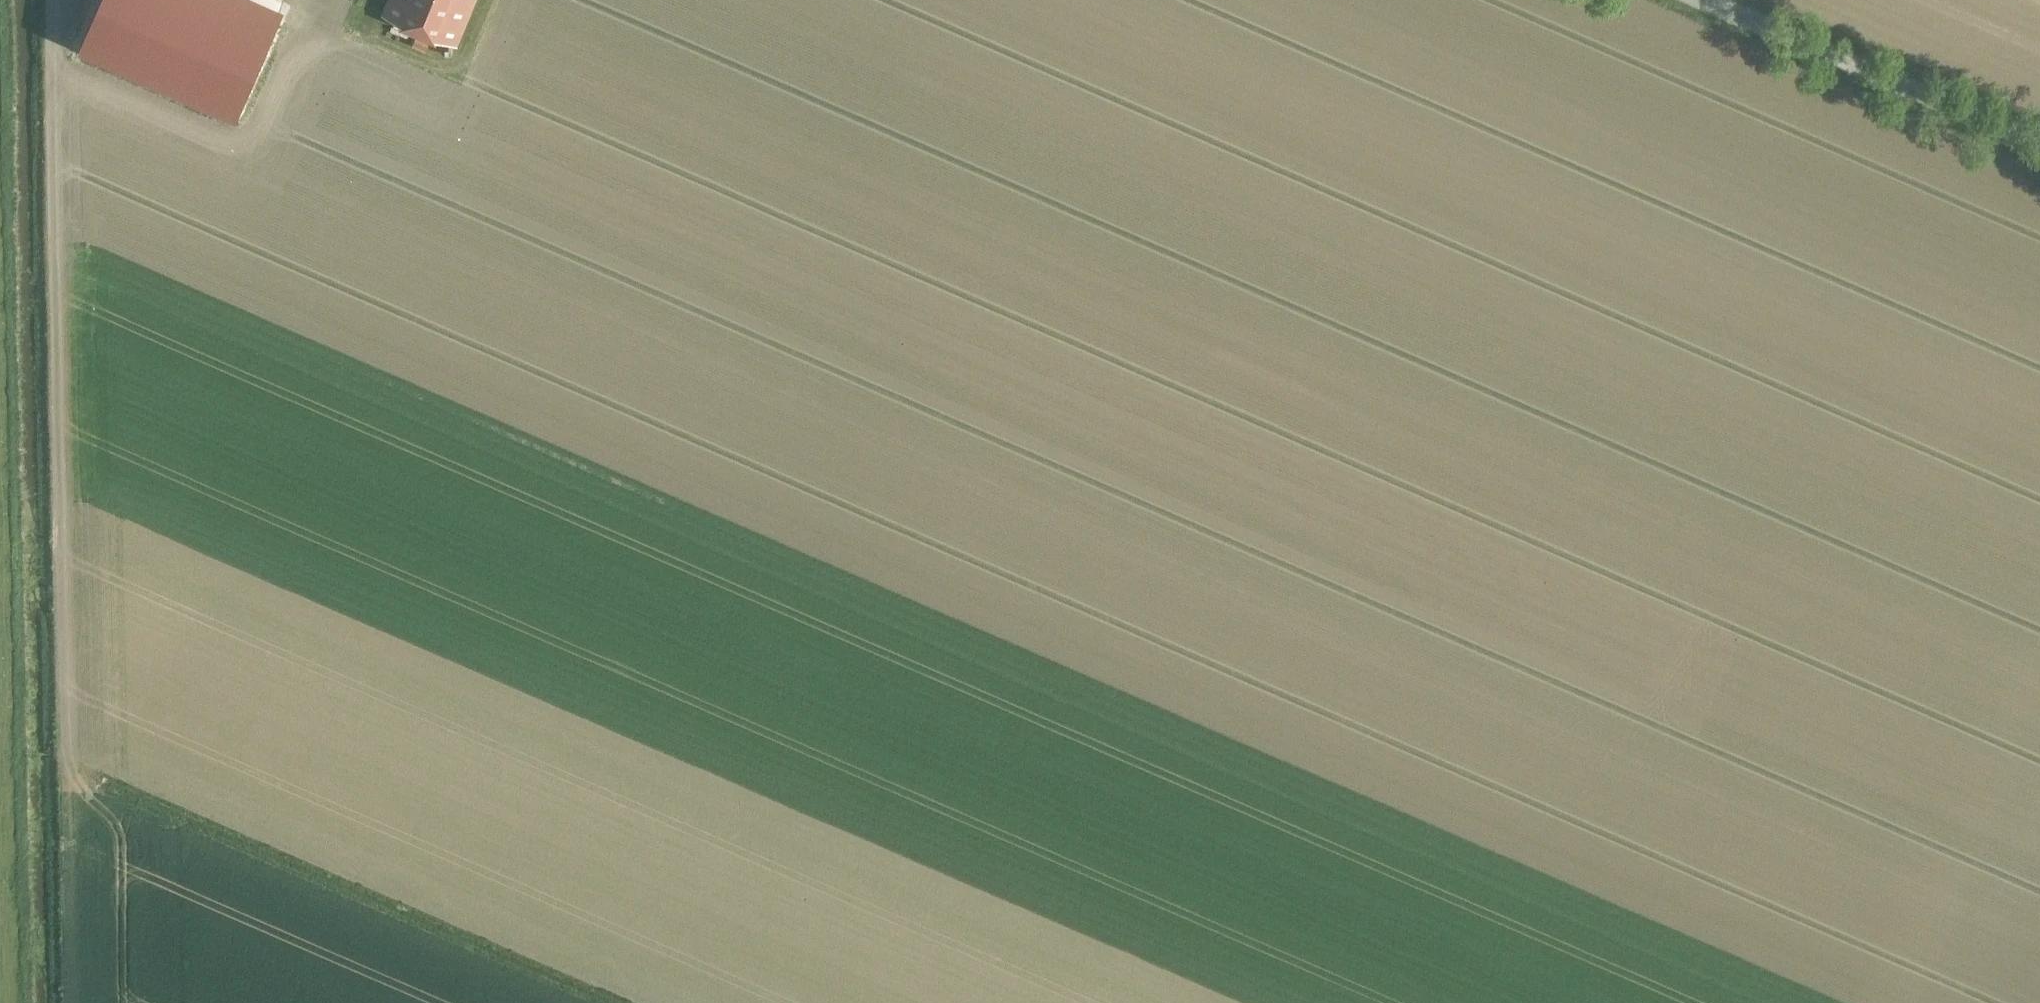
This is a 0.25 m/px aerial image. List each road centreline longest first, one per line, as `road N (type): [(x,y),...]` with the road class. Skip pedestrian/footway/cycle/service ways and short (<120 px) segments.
road 1 (track): [(74,1002),(55,0)]
road 2 (tertiary): [(2039,139),(1714,0)]

